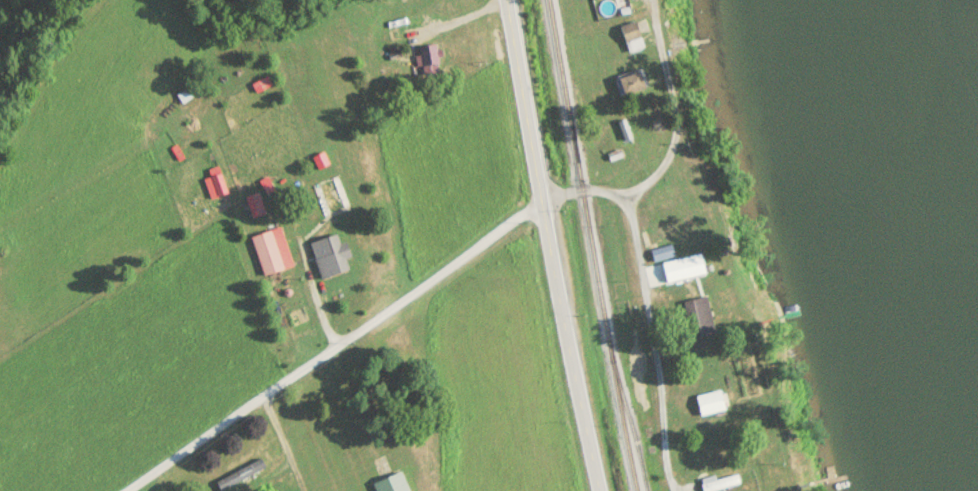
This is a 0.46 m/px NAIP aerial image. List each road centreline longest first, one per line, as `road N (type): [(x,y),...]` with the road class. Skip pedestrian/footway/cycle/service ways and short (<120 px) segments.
road 1 (residential): [(130,490),(542,207)]
road 2 (secondary): [(599,490),(505,0)]

